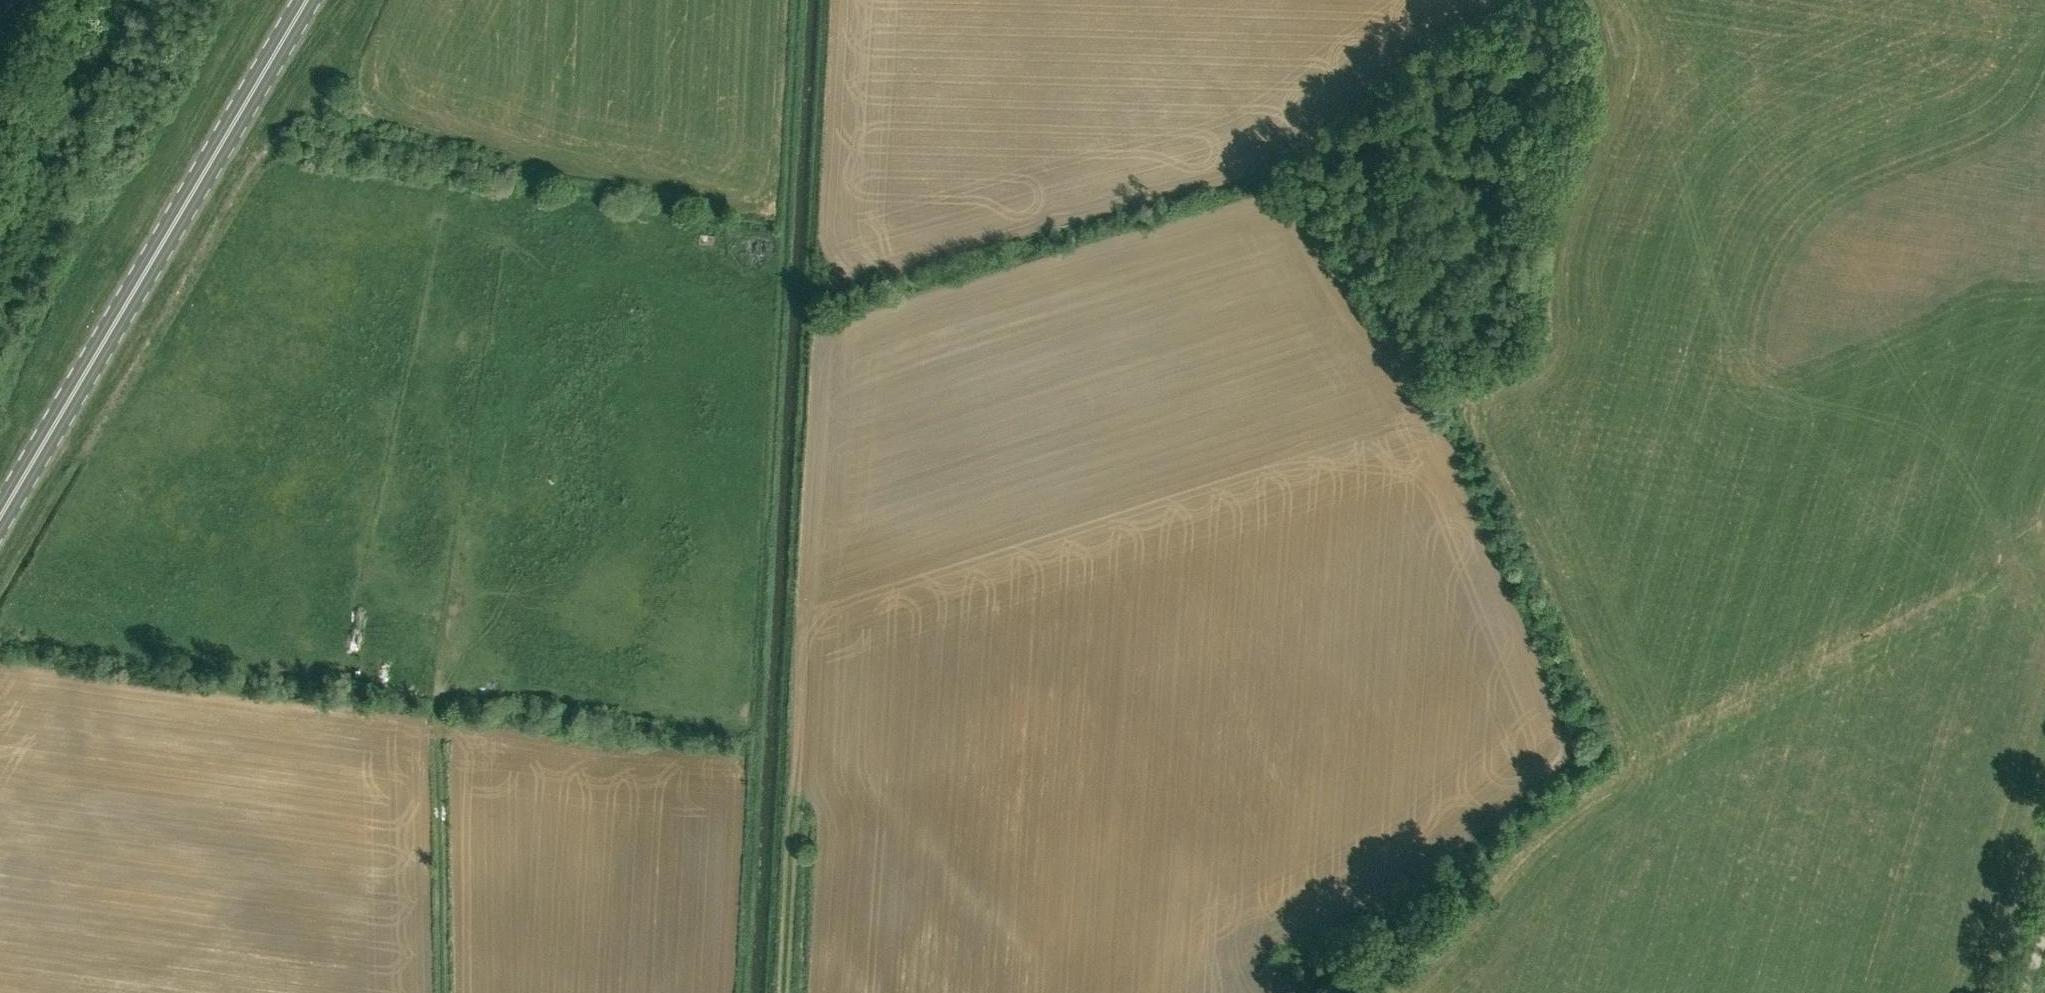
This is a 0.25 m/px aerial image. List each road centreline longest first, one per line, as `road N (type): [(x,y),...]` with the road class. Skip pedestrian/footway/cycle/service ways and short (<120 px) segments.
road 1 (primary): [(304,0),(0,517)]
road 2 (track): [(443,992),(437,718)]

